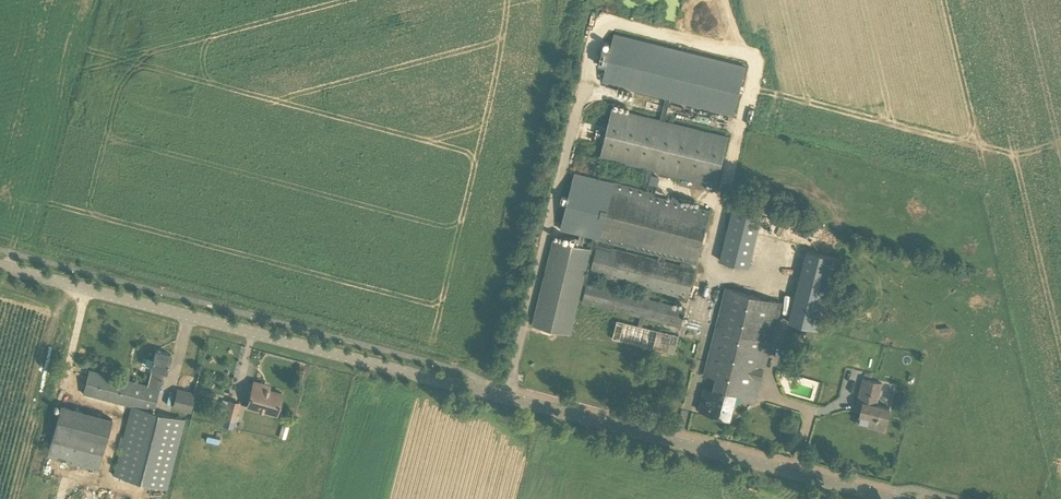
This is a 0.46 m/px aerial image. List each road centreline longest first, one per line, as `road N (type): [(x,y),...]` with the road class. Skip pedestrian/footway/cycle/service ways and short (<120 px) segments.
road 1 (tertiary): [(889,498),(0,266)]

